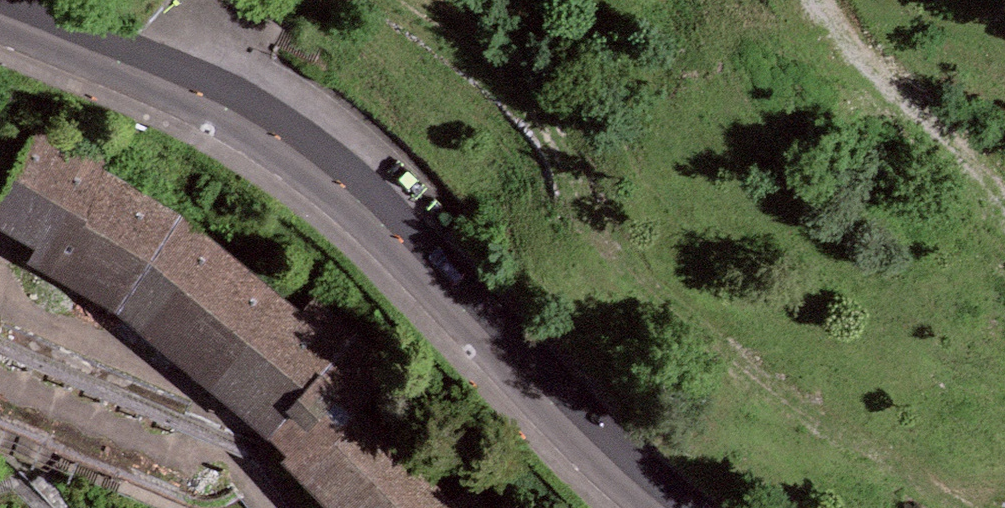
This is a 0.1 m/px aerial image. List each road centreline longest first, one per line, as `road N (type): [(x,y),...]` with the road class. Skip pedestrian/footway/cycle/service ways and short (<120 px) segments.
road 1 (primary): [(683,507),(477,316),(363,195),(224,101),(0,9)]
road 2 (track): [(976,507),(831,435),(608,255),(561,153),(491,61),(395,0)]
road 3 (track): [(1004,209),(819,0)]

